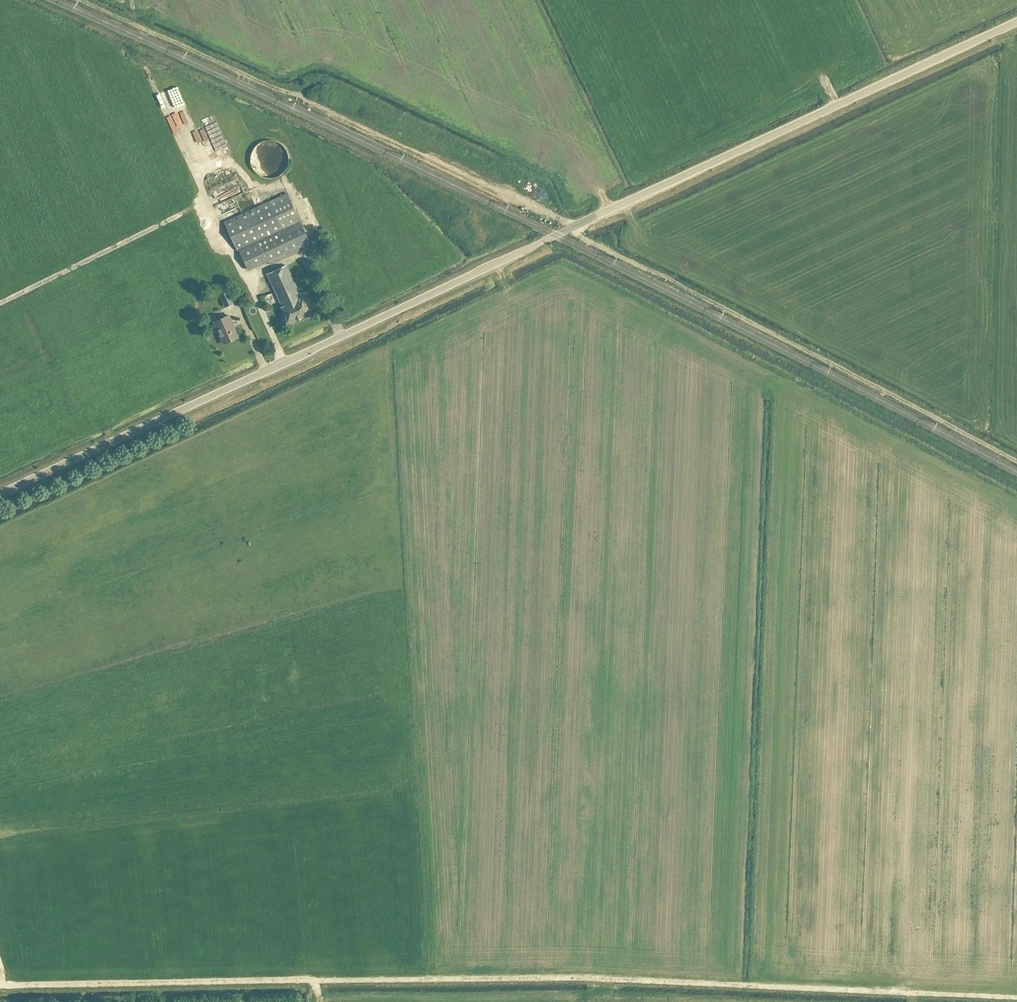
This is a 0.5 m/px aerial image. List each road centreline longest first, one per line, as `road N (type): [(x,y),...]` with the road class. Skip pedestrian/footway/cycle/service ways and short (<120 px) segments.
road 1 (tertiary): [(0,495),(1016,21)]
road 2 (track): [(209,203),(0,305)]

